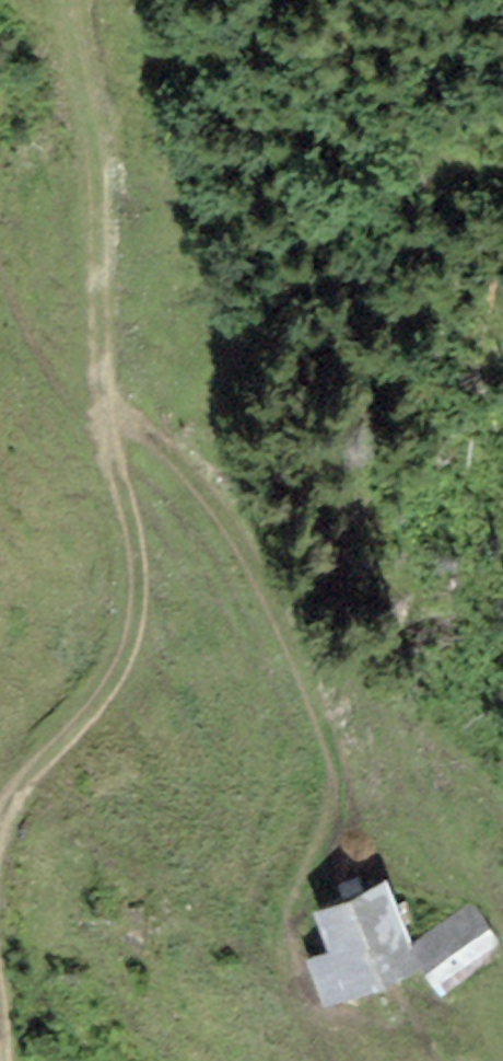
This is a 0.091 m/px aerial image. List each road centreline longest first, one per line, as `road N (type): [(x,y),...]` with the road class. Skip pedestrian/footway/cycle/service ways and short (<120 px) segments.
road 1 (track): [(0,841),(26,780),(94,712),(136,624),(73,0)]
road 2 (track): [(117,409),(180,467),(227,531),(309,694),(343,794),(289,930)]

